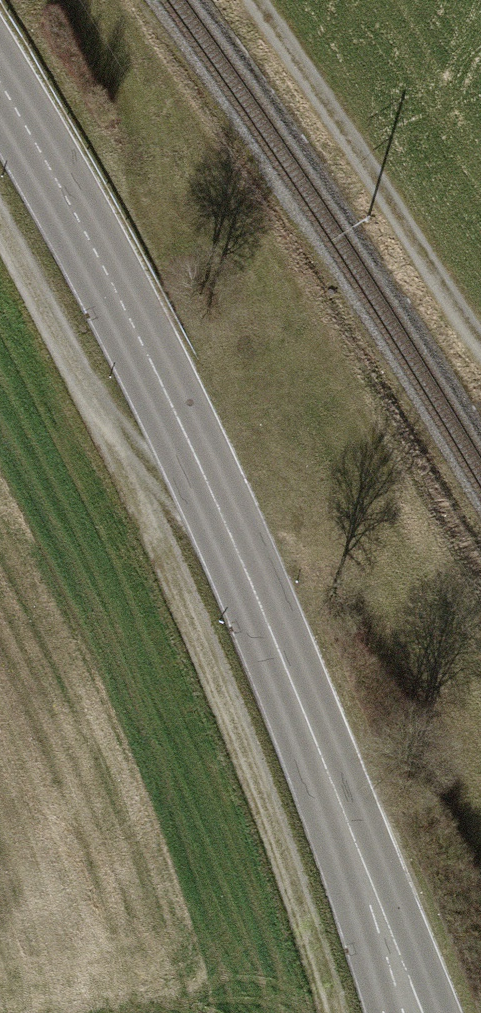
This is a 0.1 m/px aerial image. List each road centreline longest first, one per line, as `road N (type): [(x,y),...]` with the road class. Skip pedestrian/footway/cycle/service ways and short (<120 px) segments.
road 1 (secondary): [(0,80),(150,360),(241,562),(340,804),(411,1012)]
road 2 (track): [(0,222),(225,687),(331,1012)]
road 3 (track): [(254,0),(480,344)]

